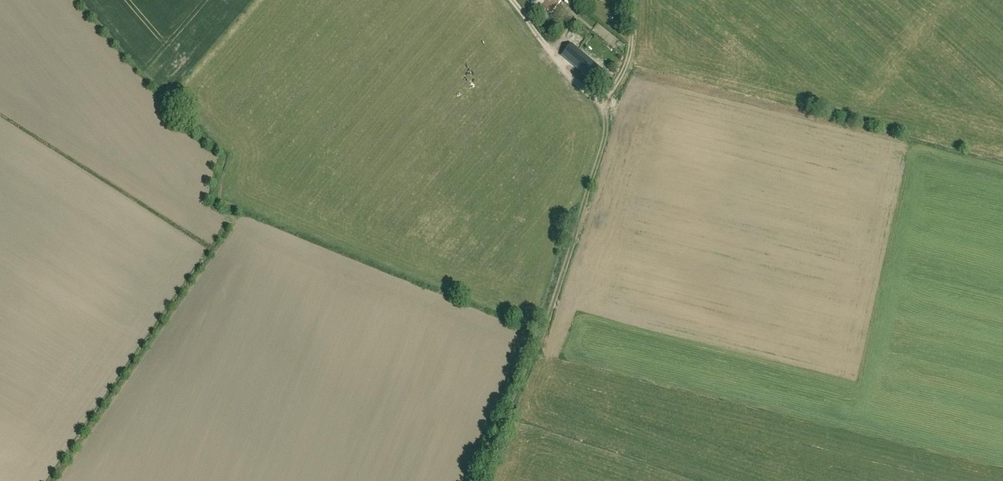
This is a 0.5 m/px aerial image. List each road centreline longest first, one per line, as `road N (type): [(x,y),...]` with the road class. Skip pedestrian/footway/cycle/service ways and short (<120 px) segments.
road 1 (track): [(481,480),(543,332),(606,130),(598,104),(513,0)]

